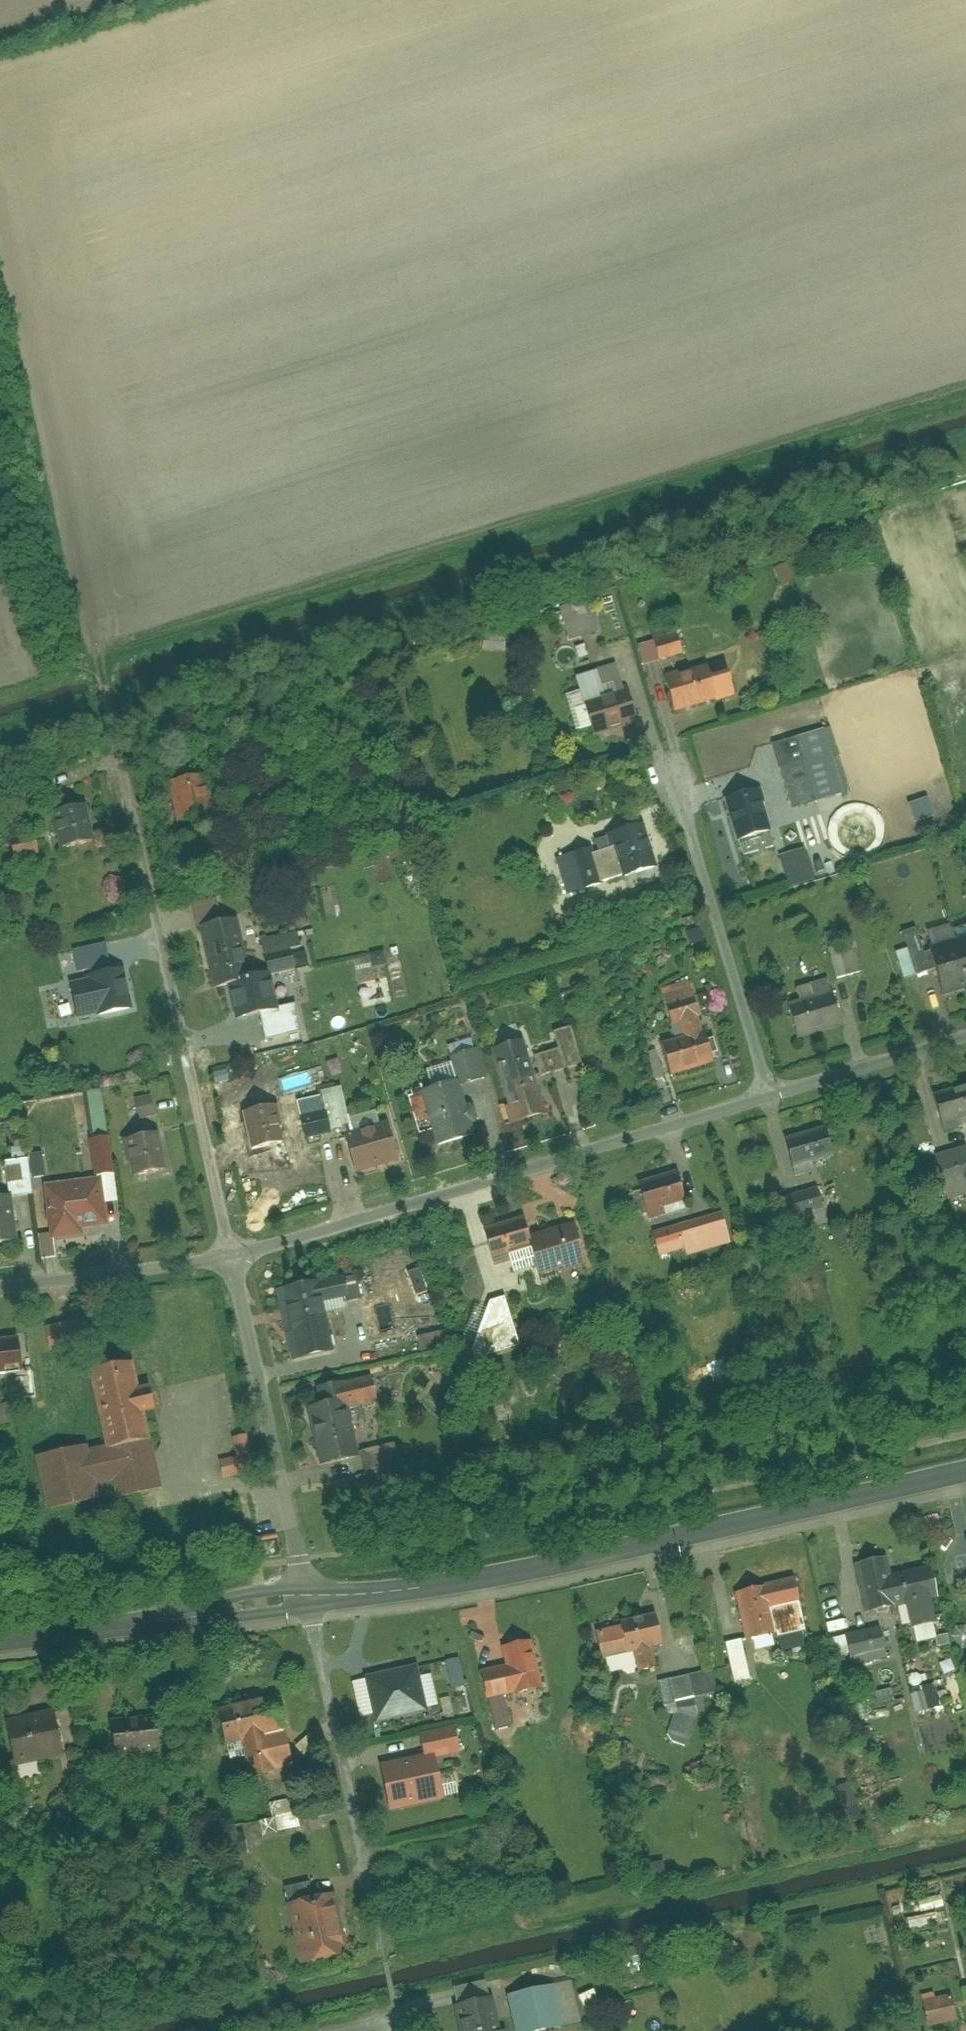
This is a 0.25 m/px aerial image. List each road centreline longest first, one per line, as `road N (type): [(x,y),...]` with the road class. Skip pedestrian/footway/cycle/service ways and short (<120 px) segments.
road 1 (tertiary): [(311,1609),(522,1579),(965,1477)]
road 2 (residential): [(65,668),(99,685),(230,1263)]
road 3 (residential): [(230,1263),(777,1097)]
road 4 (residential): [(230,1263),(311,1609)]
road 5 (residential): [(669,761),(777,1097)]
road 6 (tertiary): [(0,1652),(311,1609)]
road 7 (residential): [(311,1609),(362,1883)]
road 8 (residential): [(0,1290),(230,1263)]
road 9 (residential): [(777,1097),(965,1041)]

